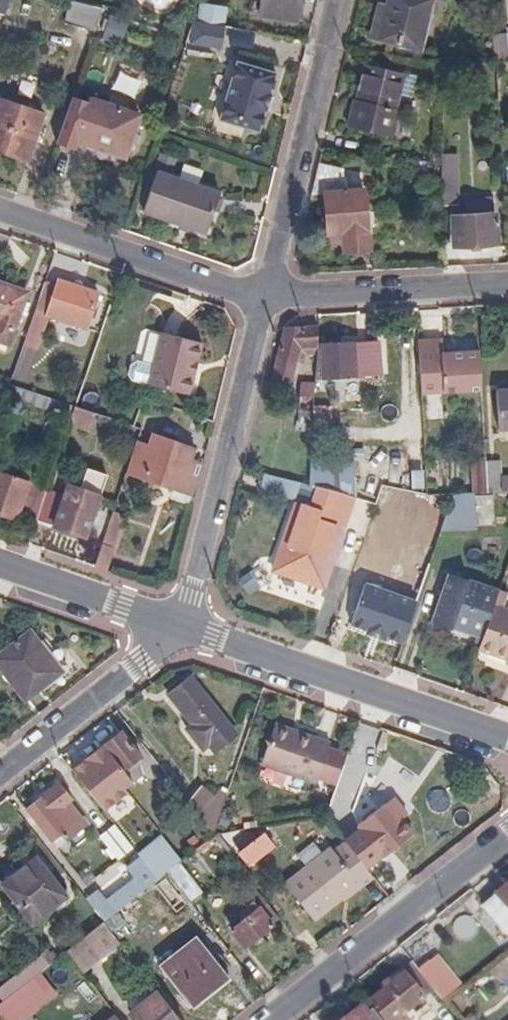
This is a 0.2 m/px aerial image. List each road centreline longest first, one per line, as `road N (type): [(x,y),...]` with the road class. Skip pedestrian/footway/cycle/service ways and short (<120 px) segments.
road 1 (tertiary): [(507,737),(182,628)]
road 2 (residential): [(182,628),(262,299)]
road 3 (residential): [(262,299),(335,0)]
road 4 (residential): [(270,1019),(507,832)]
road 5 (residential): [(0,209),(262,299)]
road 6 (residential): [(262,299),(507,285)]
road 7 (residential): [(0,774),(182,628)]
road 8 (tertiary): [(182,628),(0,568)]

